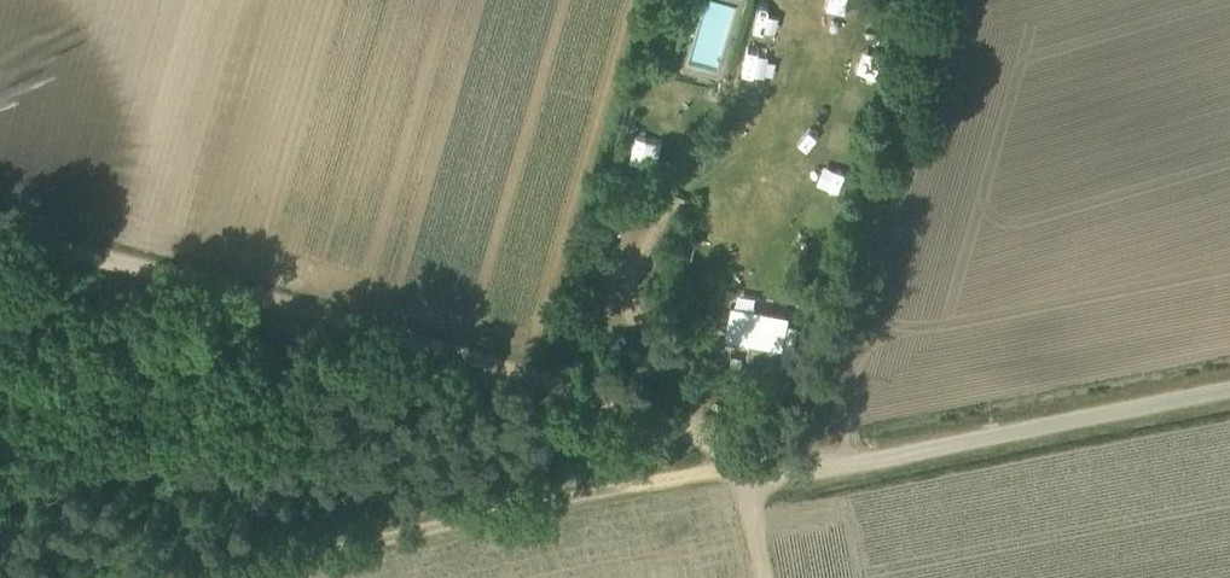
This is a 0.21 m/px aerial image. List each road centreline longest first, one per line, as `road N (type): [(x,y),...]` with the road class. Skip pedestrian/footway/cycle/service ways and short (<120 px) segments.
road 1 (track): [(743,471),(716,446),(622,405),(428,344),(0,230)]
road 2 (track): [(743,471),(594,491),(223,577)]
road 3 (unclassified): [(743,471),(801,472),(1229,388)]
road 4 (track): [(691,435),(693,373),(640,321),(627,288),(684,189),(742,149),(795,22)]
road 5 (track): [(801,472),(938,0)]

